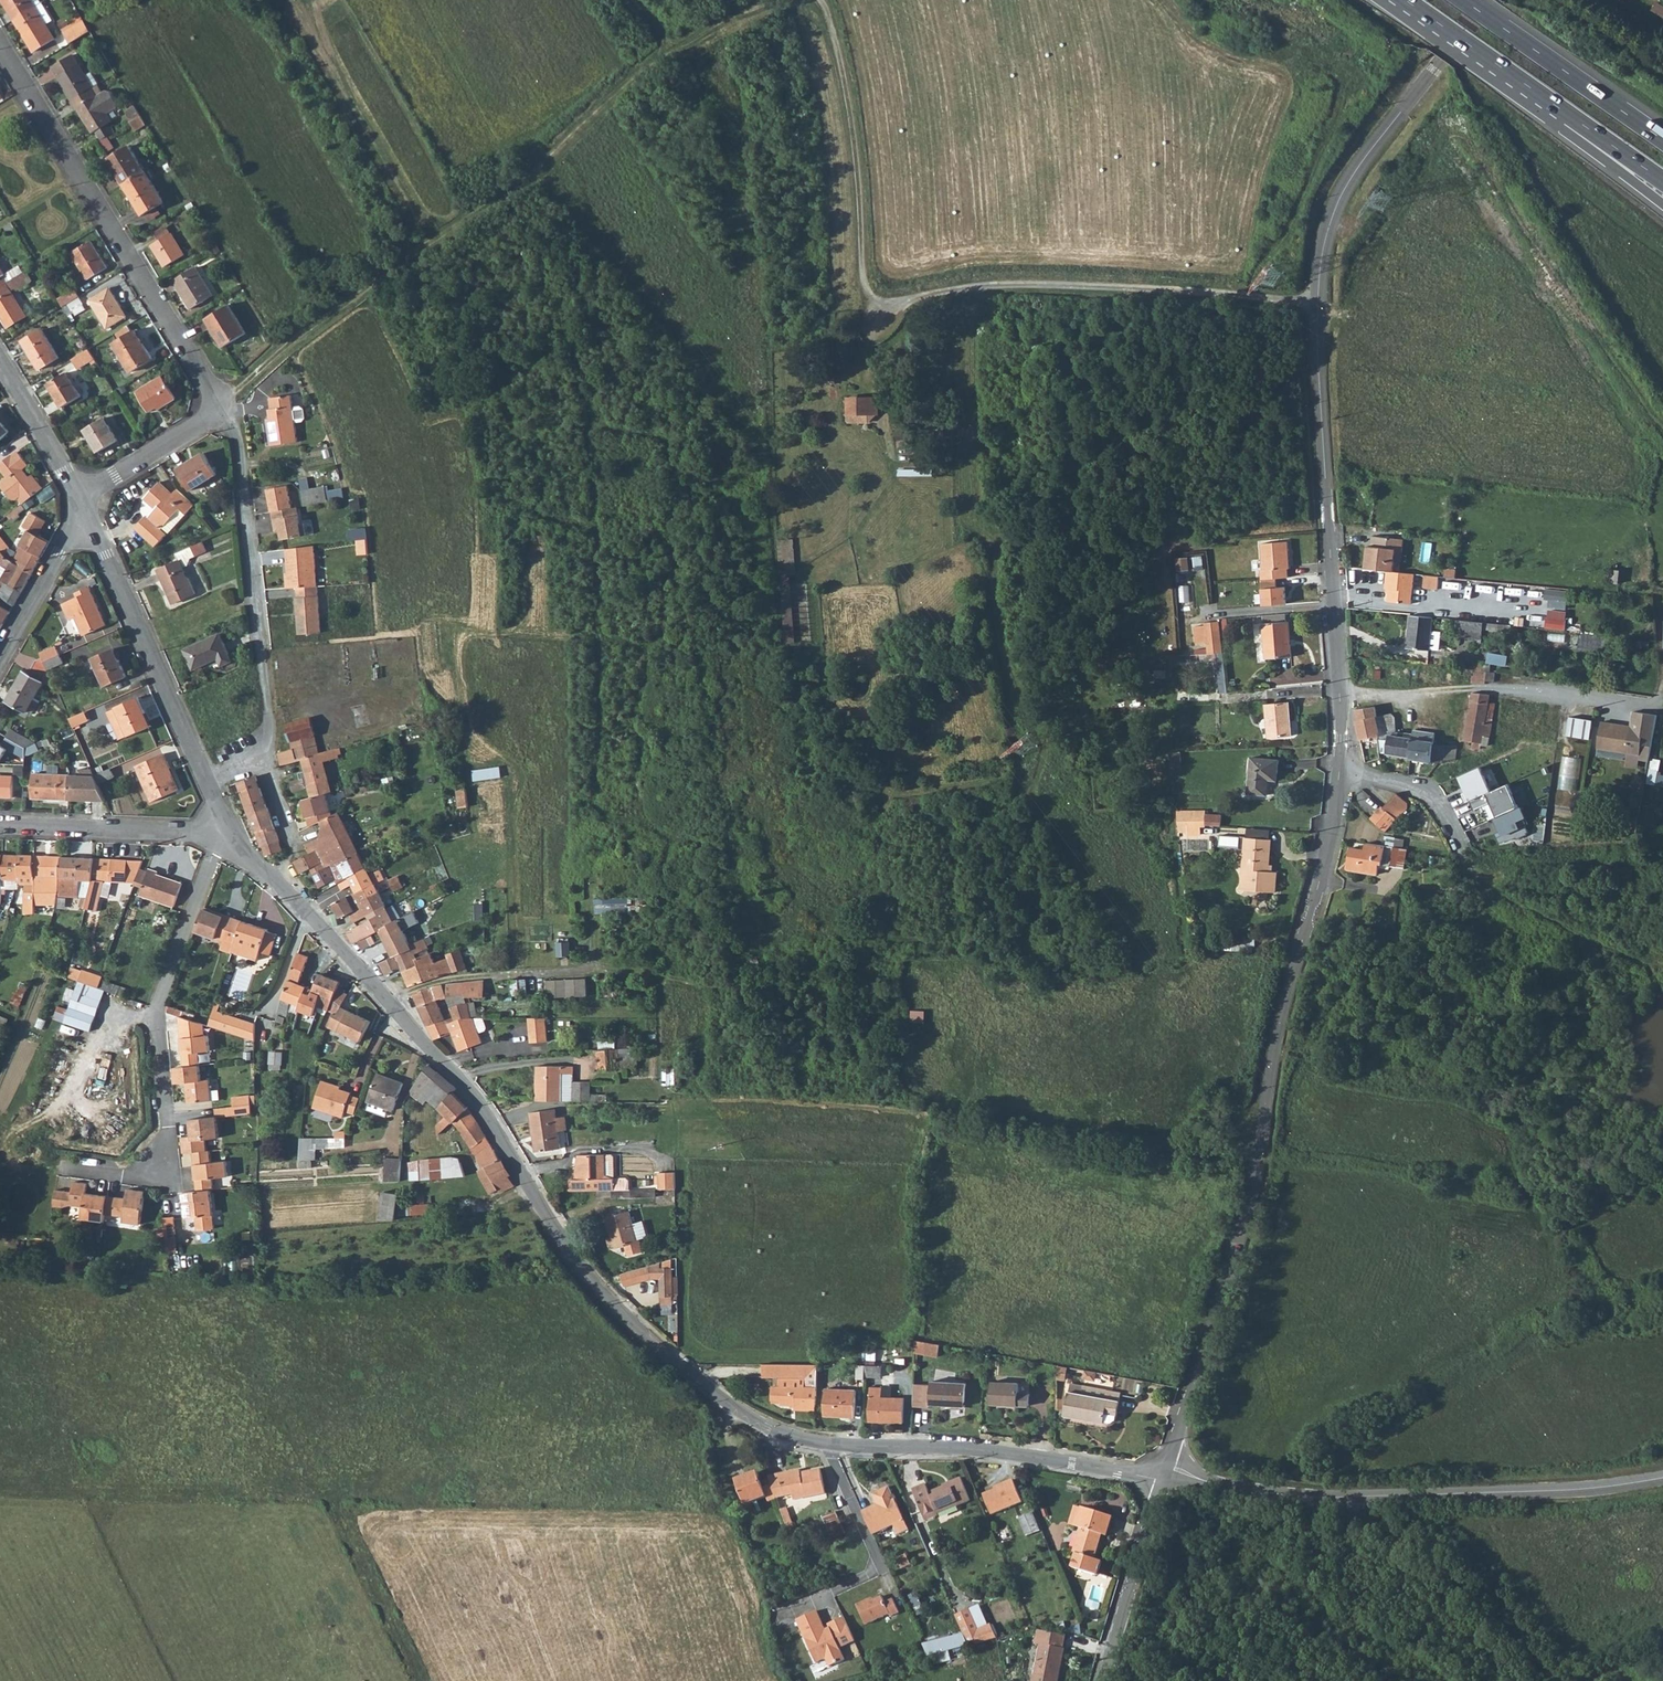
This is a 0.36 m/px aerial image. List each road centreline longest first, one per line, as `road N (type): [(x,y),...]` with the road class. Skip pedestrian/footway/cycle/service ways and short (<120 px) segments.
road 1 (residential): [(1168,1468),(1251,1196),(1273,1065),(1337,818),(1338,693)]
road 2 (residential): [(286,893),(485,1110),(597,1285),(667,1357),(769,1429),(825,1442)]
road 3 (track): [(1322,307),(1050,288),(981,287),(887,305),(871,297),(863,281),(852,130),(837,48),(817,0)]
road 4 (residential): [(1338,693),(1323,402),(1325,253),(1334,211),(1355,171),(1494,0)]
road 5 (track): [(219,404),(550,160),(643,71),(769,0)]
road 6 (track): [(1030,787),(1044,745),(1006,661),(993,544),(971,508),(975,352),(963,291)]
road 7 (residential): [(1168,1468),(1231,1486),(1344,1496),(1573,1490),(1662,1478)]
road 8 (residential): [(218,838),(155,1026),(171,1130),(143,1179),(59,1168)]
road 9 (residential): [(0,43),(219,404)]
road 10 (residential): [(219,404),(231,421),(252,574),(271,732),(263,744)]
road 11 (residential): [(825,1442),(981,1450),(1165,1478)]
road 12 (trunk): [(1405,0),(1662,181)]
road 13 (residential): [(1647,704),(1529,690),(1338,693)]
road 14 (residential): [(86,509),(205,780)]
road 15 (track): [(433,240),(288,0)]
road 16 (track): [(1344,1496),(1477,1596),(1549,1680)]
road 17 (track): [(1341,766),(1423,790),(1467,861),(1527,911)]
road 18 (trunk): [(1662,139),(1465,0)]
road 19 (residential): [(825,1442),(877,1560),(869,1577),(790,1613)]
road 20 (residential): [(218,838),(0,824)]
road 21 (residential): [(1109,1680),(1165,1478)]
road 22 (unclassified): [(0,665),(86,509)]
road 23 (unclassified): [(80,495),(219,404)]
road 24 (residential): [(0,361),(80,495)]
road 25 (residential): [(286,893),(289,847),(263,744)]

